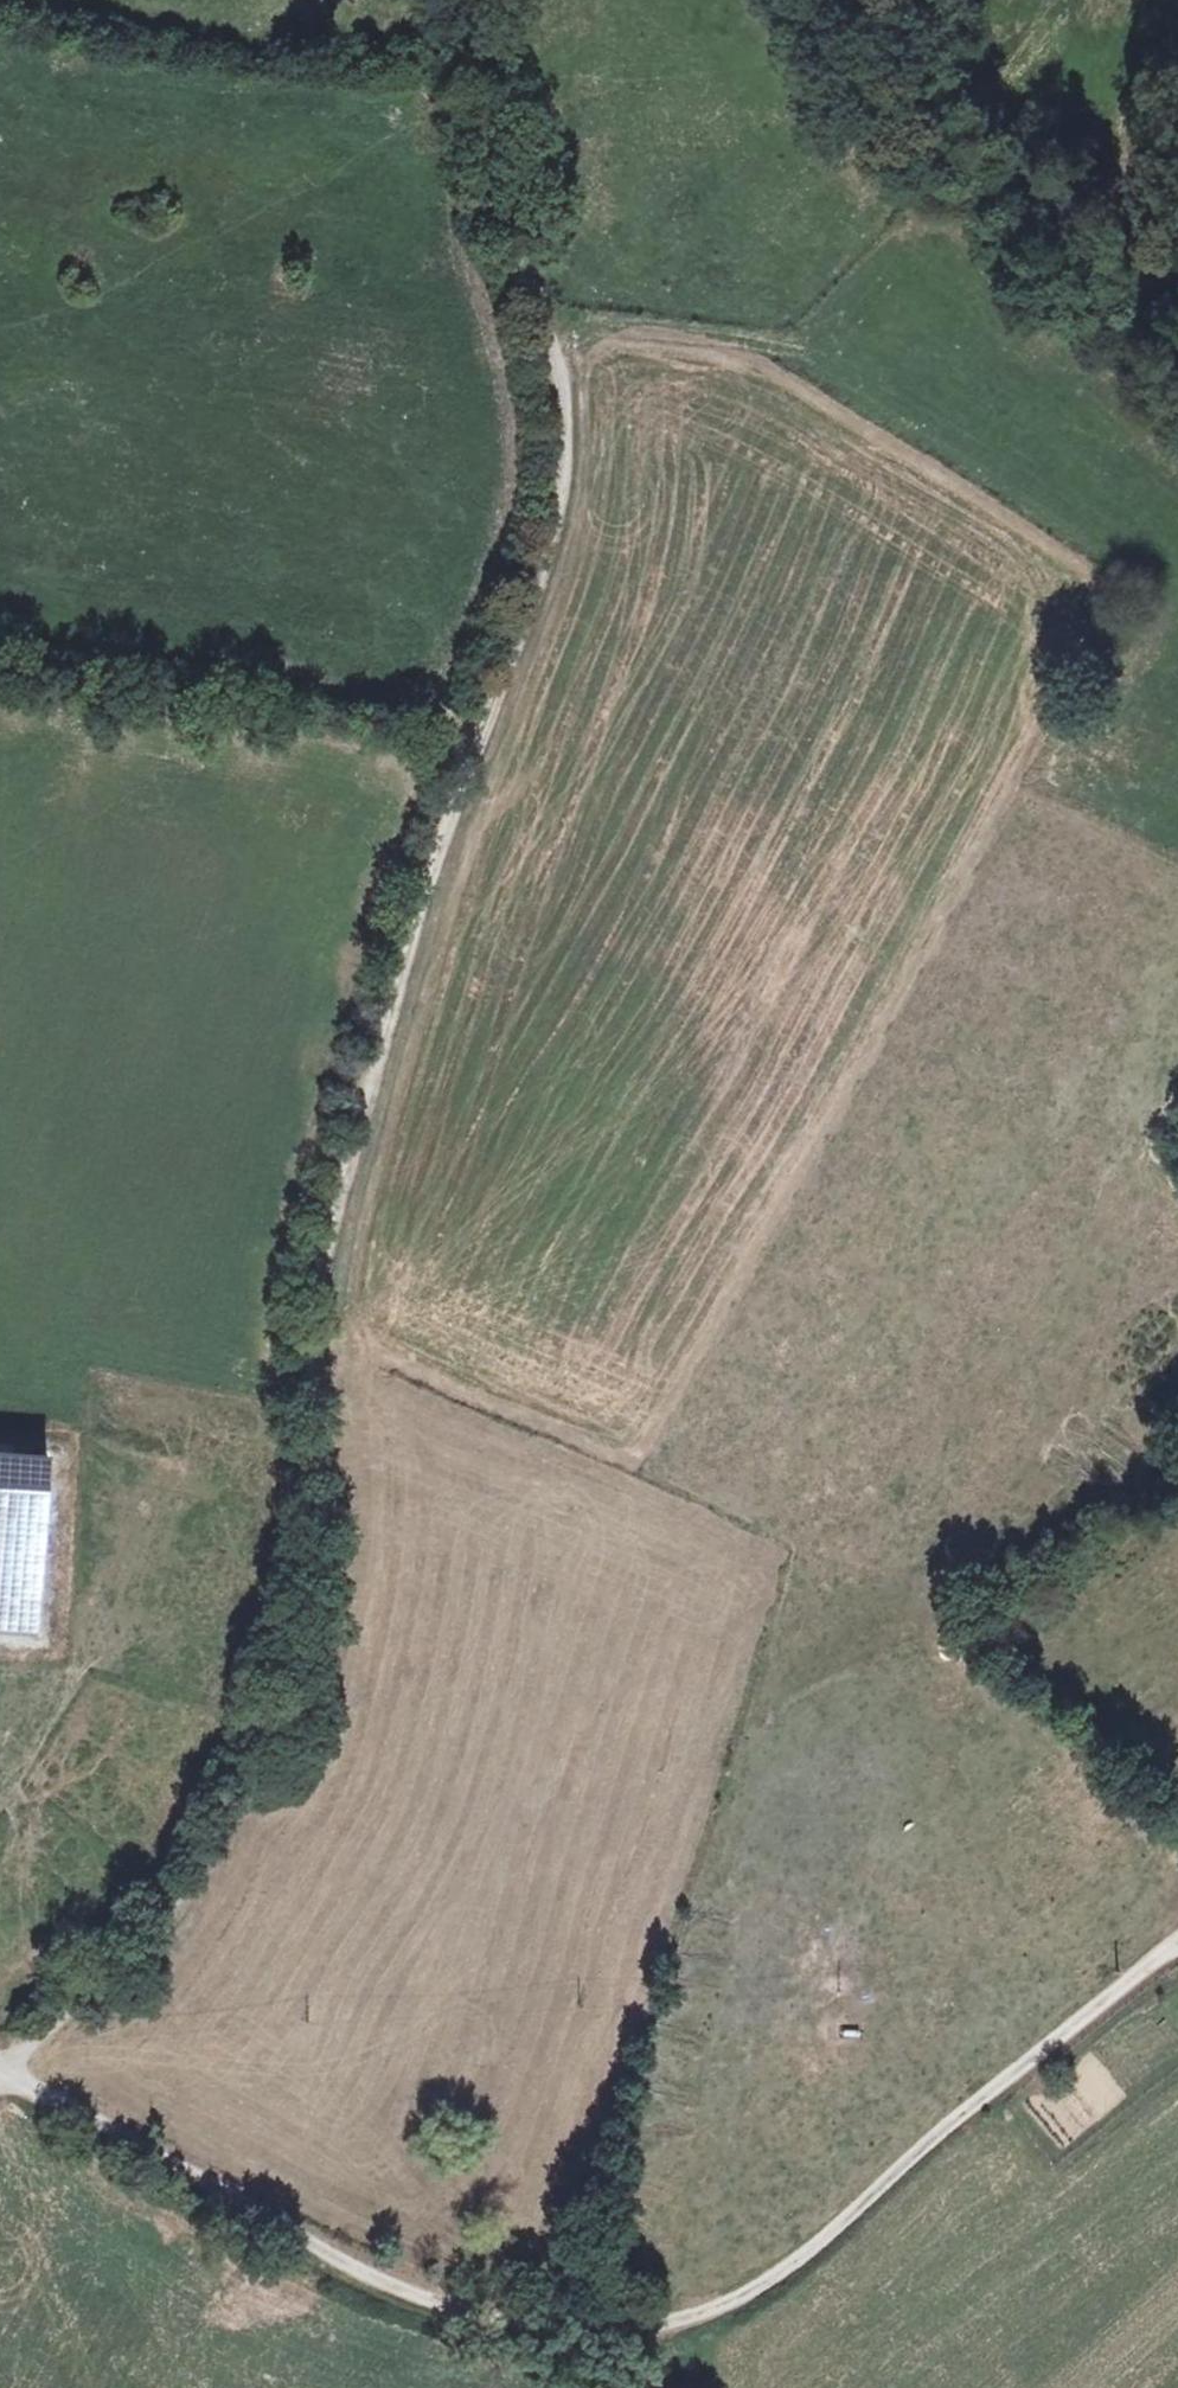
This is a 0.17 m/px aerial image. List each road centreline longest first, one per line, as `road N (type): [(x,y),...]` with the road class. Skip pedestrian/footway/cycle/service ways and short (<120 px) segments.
road 1 (track): [(473,0),(573,376),(572,504),(472,769),(395,1017),(336,1267),(329,1417),(340,1541),(295,1712),(199,1861),(0,2061)]
road 2 (unclassified): [(0,2074),(413,2291),(648,2334),(811,2246),(1177,1937)]

